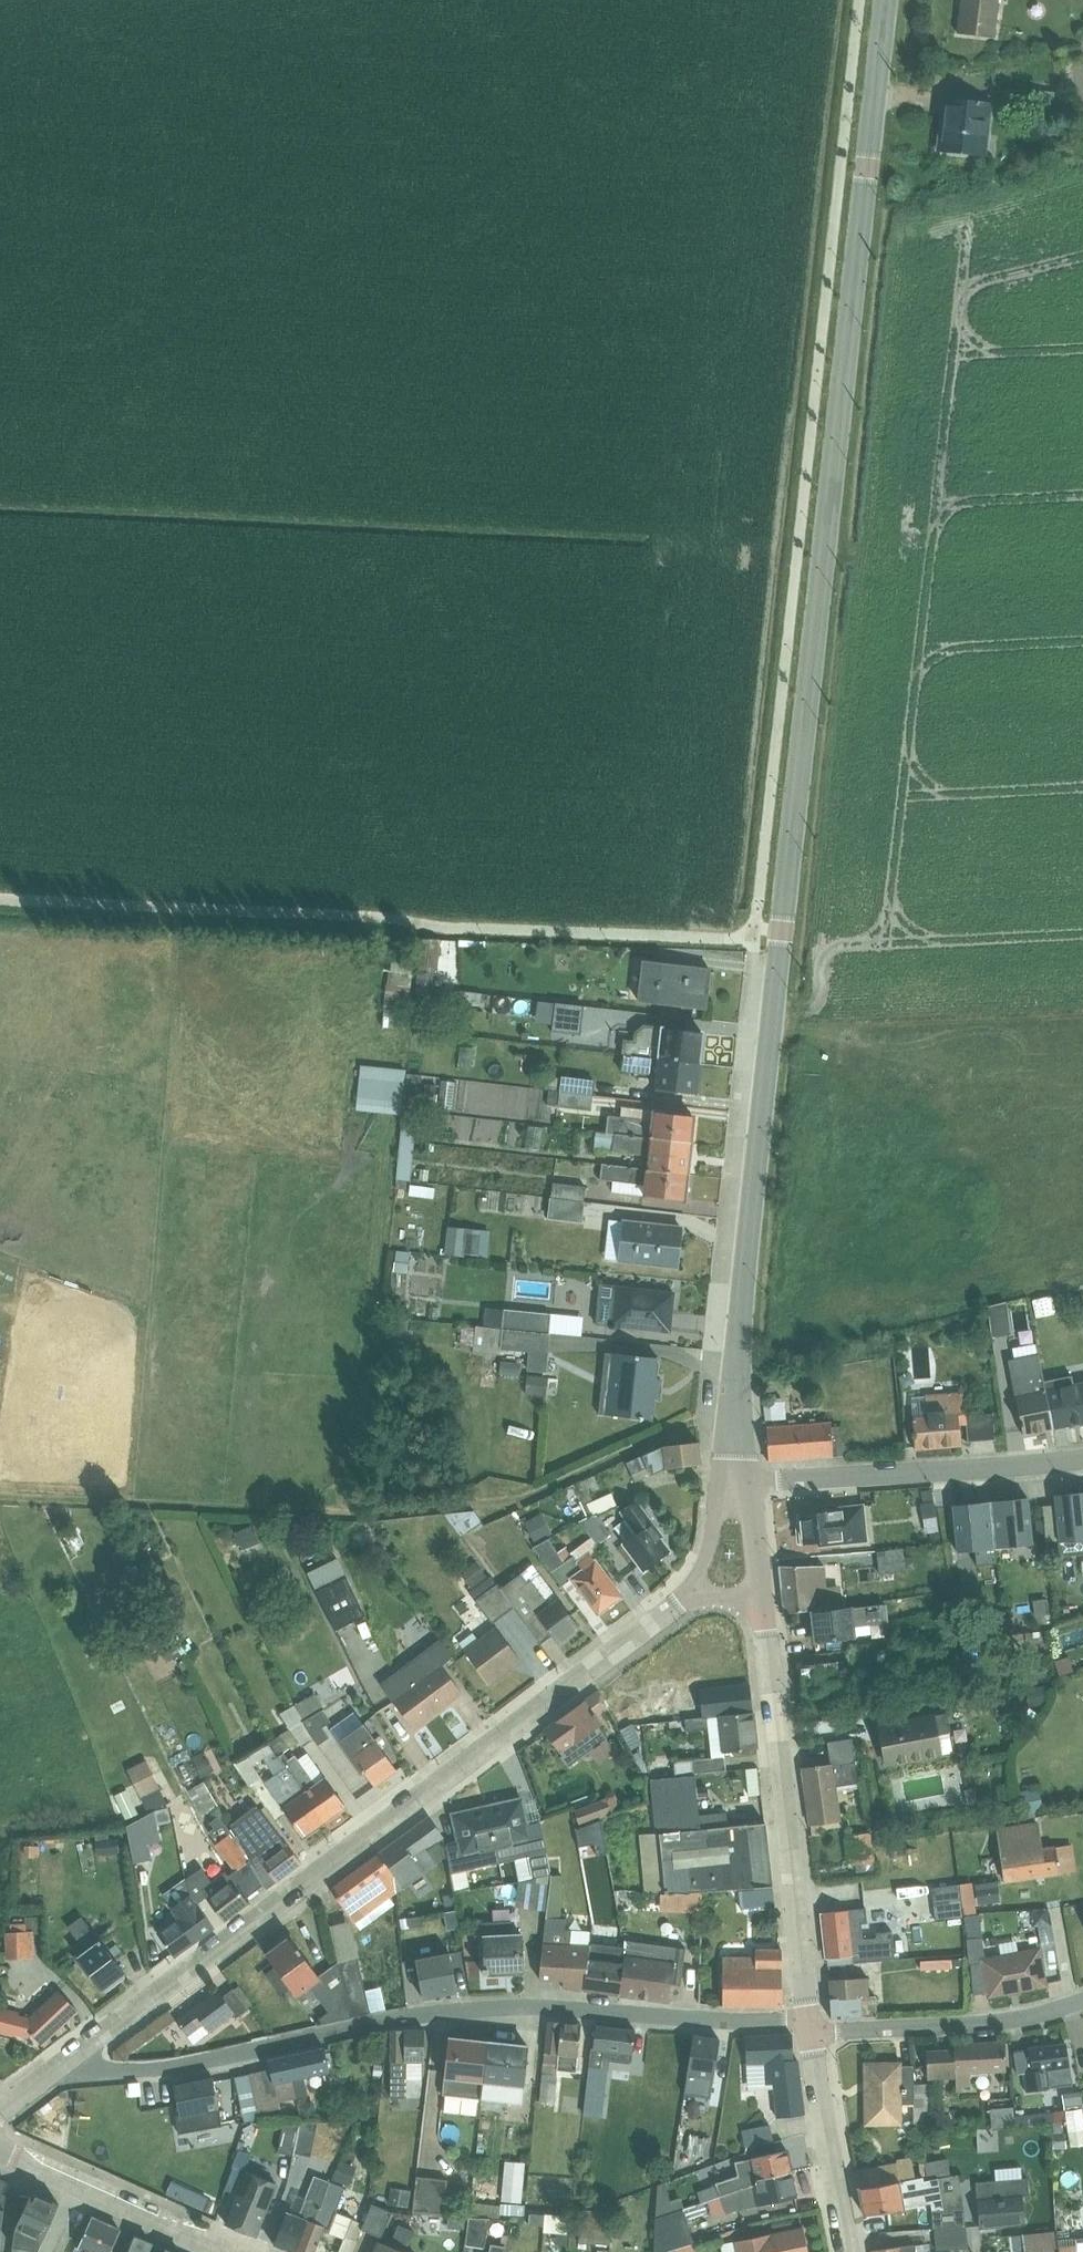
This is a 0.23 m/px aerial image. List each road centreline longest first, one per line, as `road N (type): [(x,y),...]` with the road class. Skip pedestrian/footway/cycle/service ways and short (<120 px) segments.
road 1 (tertiary): [(887,0),(781,941),(736,1480)]
road 2 (residential): [(679,1602),(66,2067)]
road 3 (track): [(739,1411),(511,1506),(377,1513),(0,1498)]
road 4 (residential): [(809,2031),(529,2011),(429,2014),(184,2068),(104,2075),(66,2067)]
road 5 (tertiary): [(761,1610),(809,2031)]
road 6 (residential): [(736,1480),(1082,1457)]
road 7 (residential): [(1082,2003),(1042,2020),(809,2031)]
road 8 (tertiary): [(208,2251),(0,2150)]
road 9 (tertiary): [(809,2031),(852,2251)]
road 10 (residential): [(736,1480),(703,1567),(679,1602)]
road 11 (tertiary): [(761,1610),(736,1480)]

